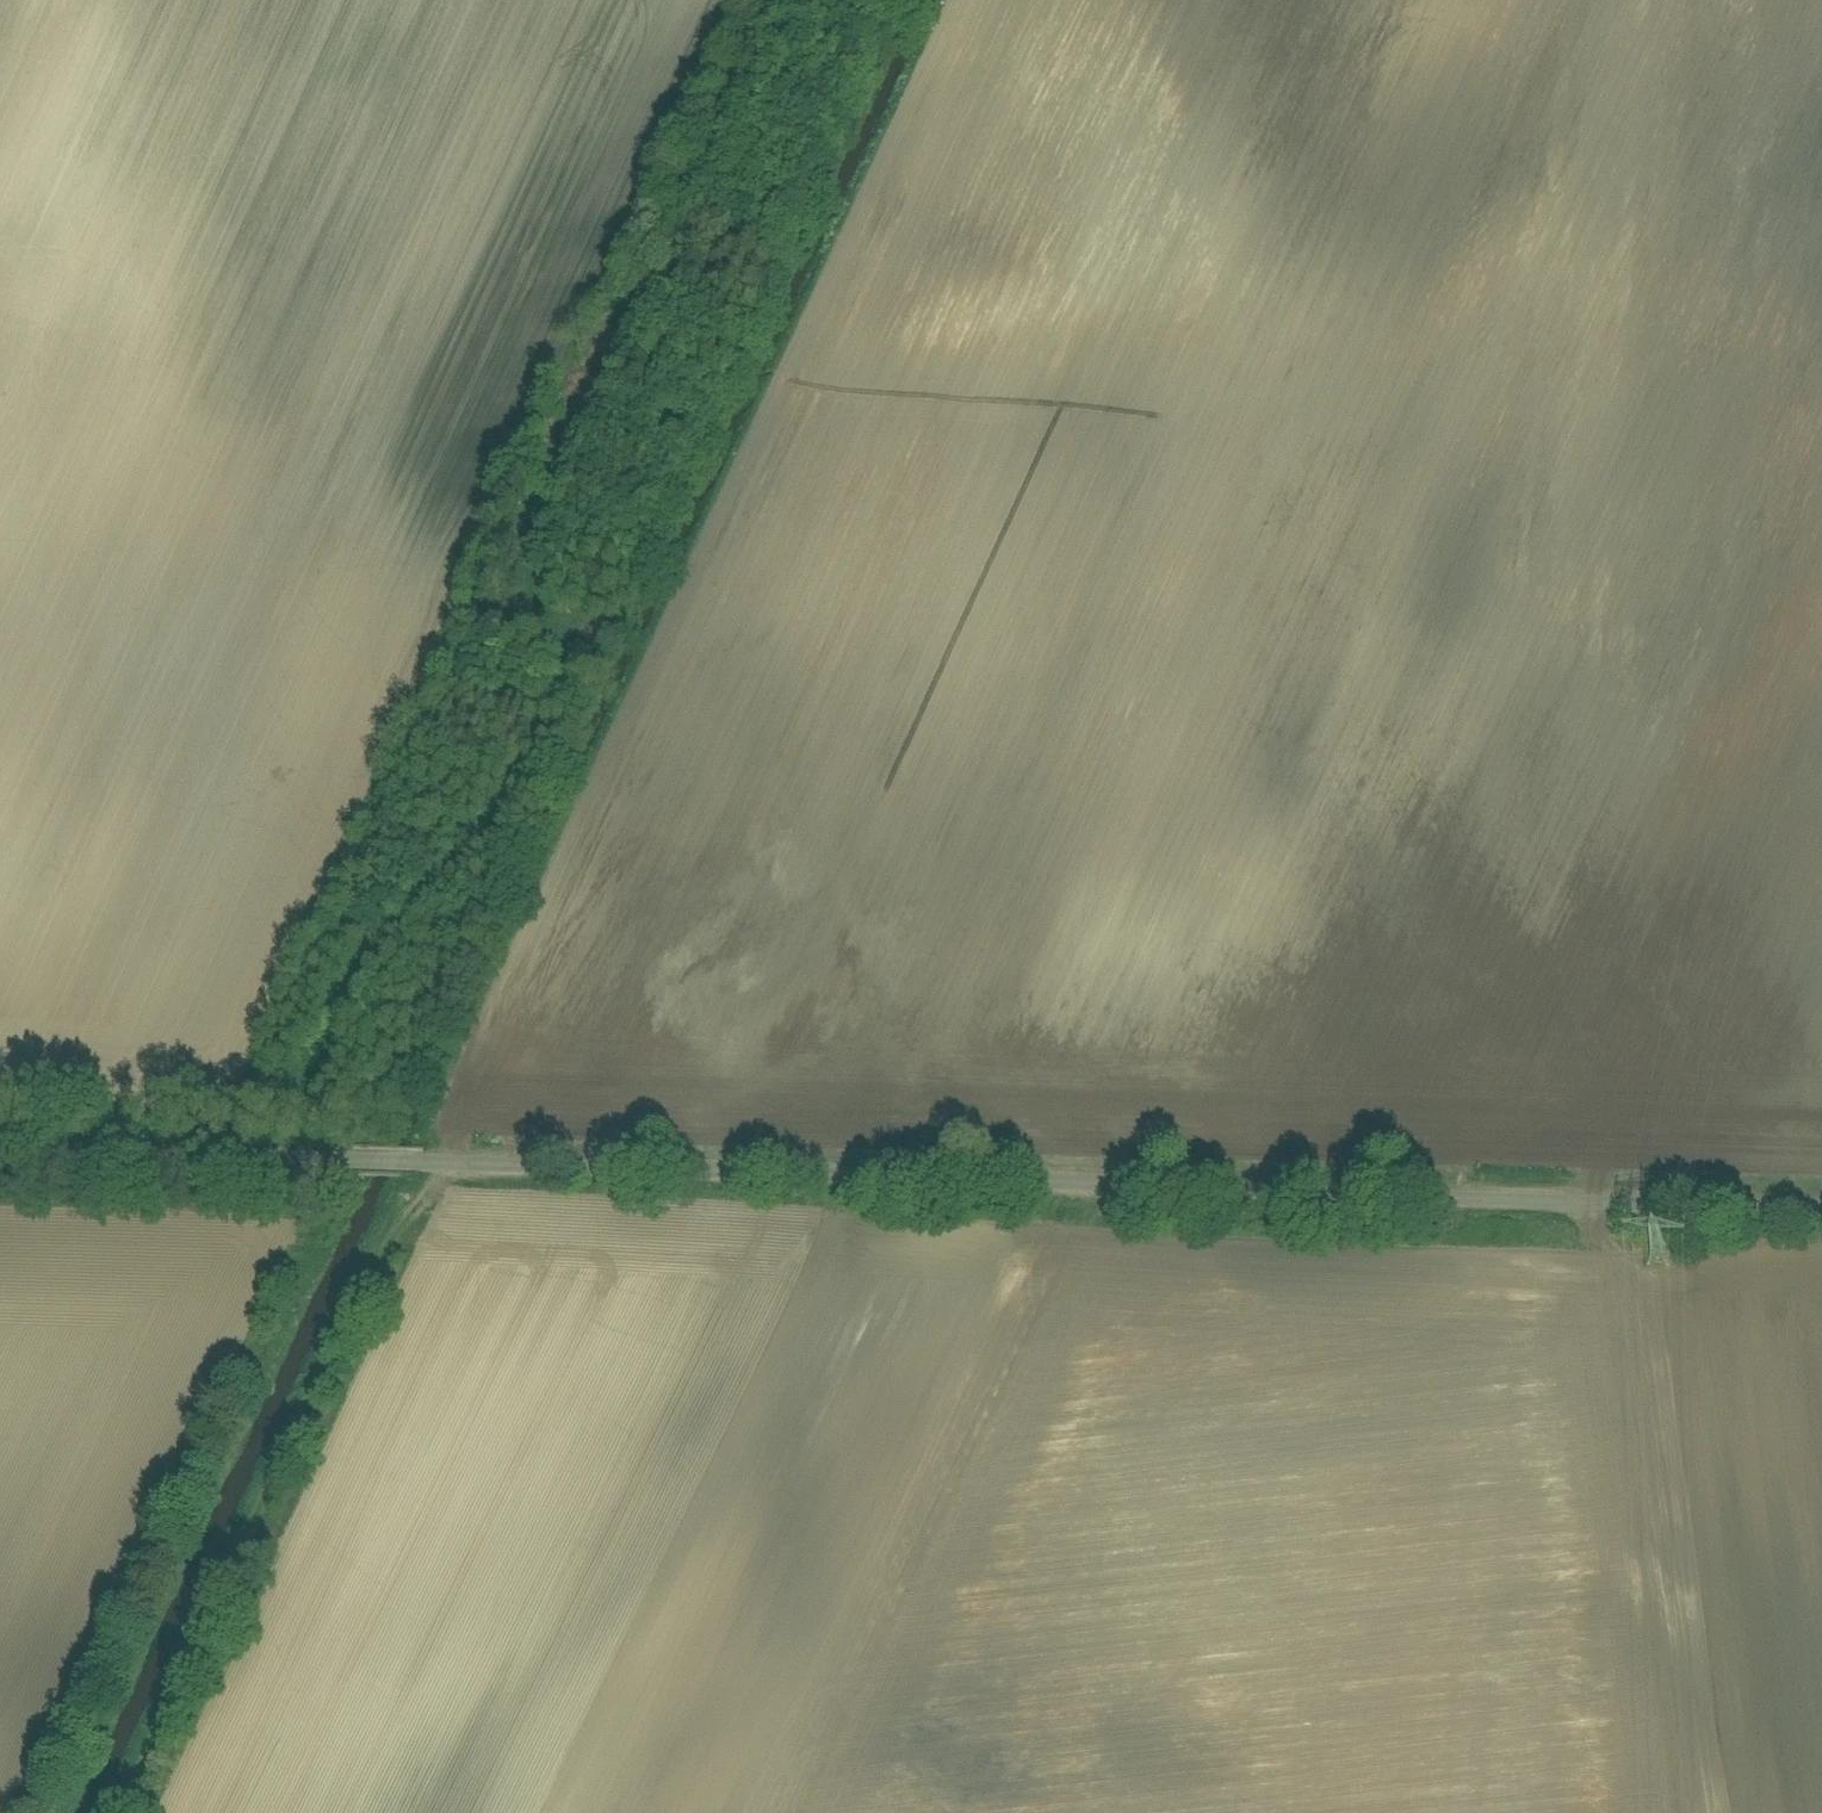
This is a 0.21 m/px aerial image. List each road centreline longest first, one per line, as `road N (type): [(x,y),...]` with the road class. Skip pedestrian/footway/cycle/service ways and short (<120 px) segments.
road 1 (residential): [(1821,1211),(0,1159)]

